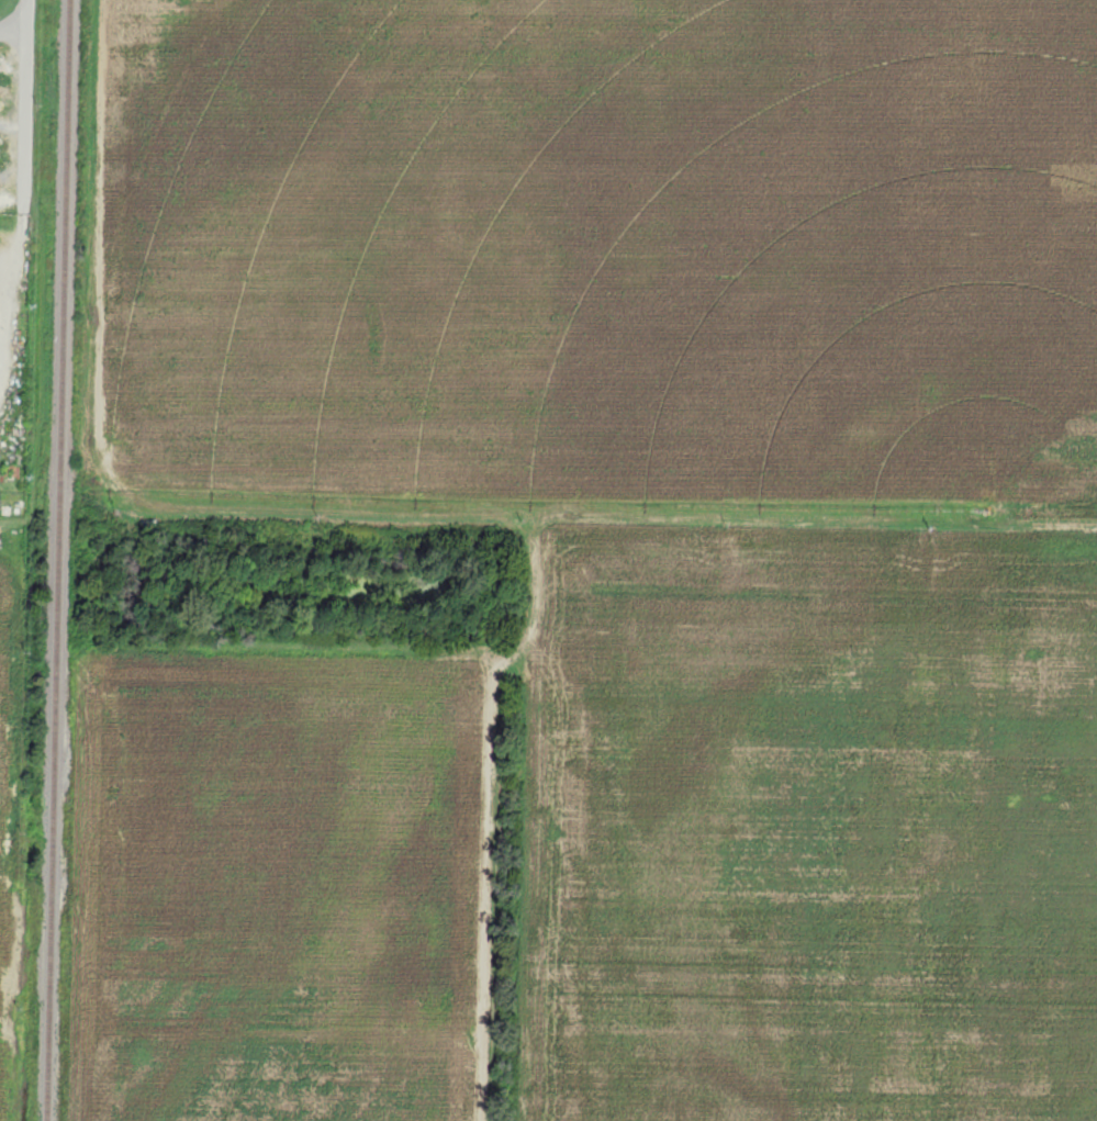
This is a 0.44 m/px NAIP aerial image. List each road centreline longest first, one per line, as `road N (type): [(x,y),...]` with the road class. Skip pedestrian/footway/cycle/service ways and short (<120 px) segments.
road 1 (residential): [(0,356),(21,236),(28,0)]

